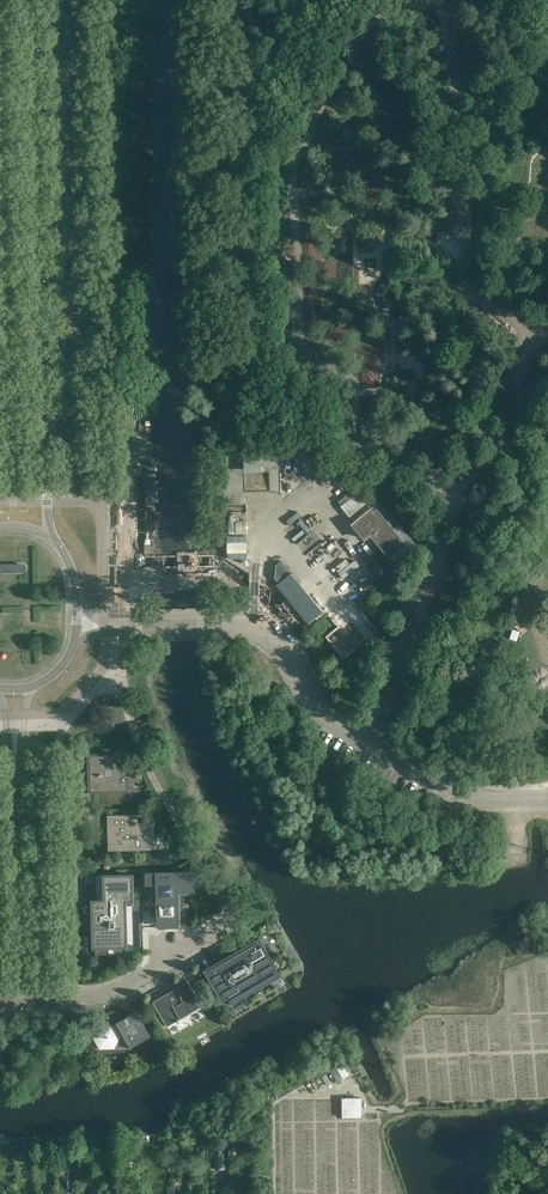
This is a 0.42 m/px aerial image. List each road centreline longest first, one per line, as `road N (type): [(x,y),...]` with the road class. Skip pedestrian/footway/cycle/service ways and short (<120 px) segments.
road 1 (tertiary): [(53,538),(32,0)]
road 2 (tertiary): [(543,798),(458,792),(374,745),(321,712),(279,644),(254,630),(105,626)]
road 3 (residential): [(20,1002),(117,993),(233,924)]
road 4 (residential): [(20,1002),(16,784)]

